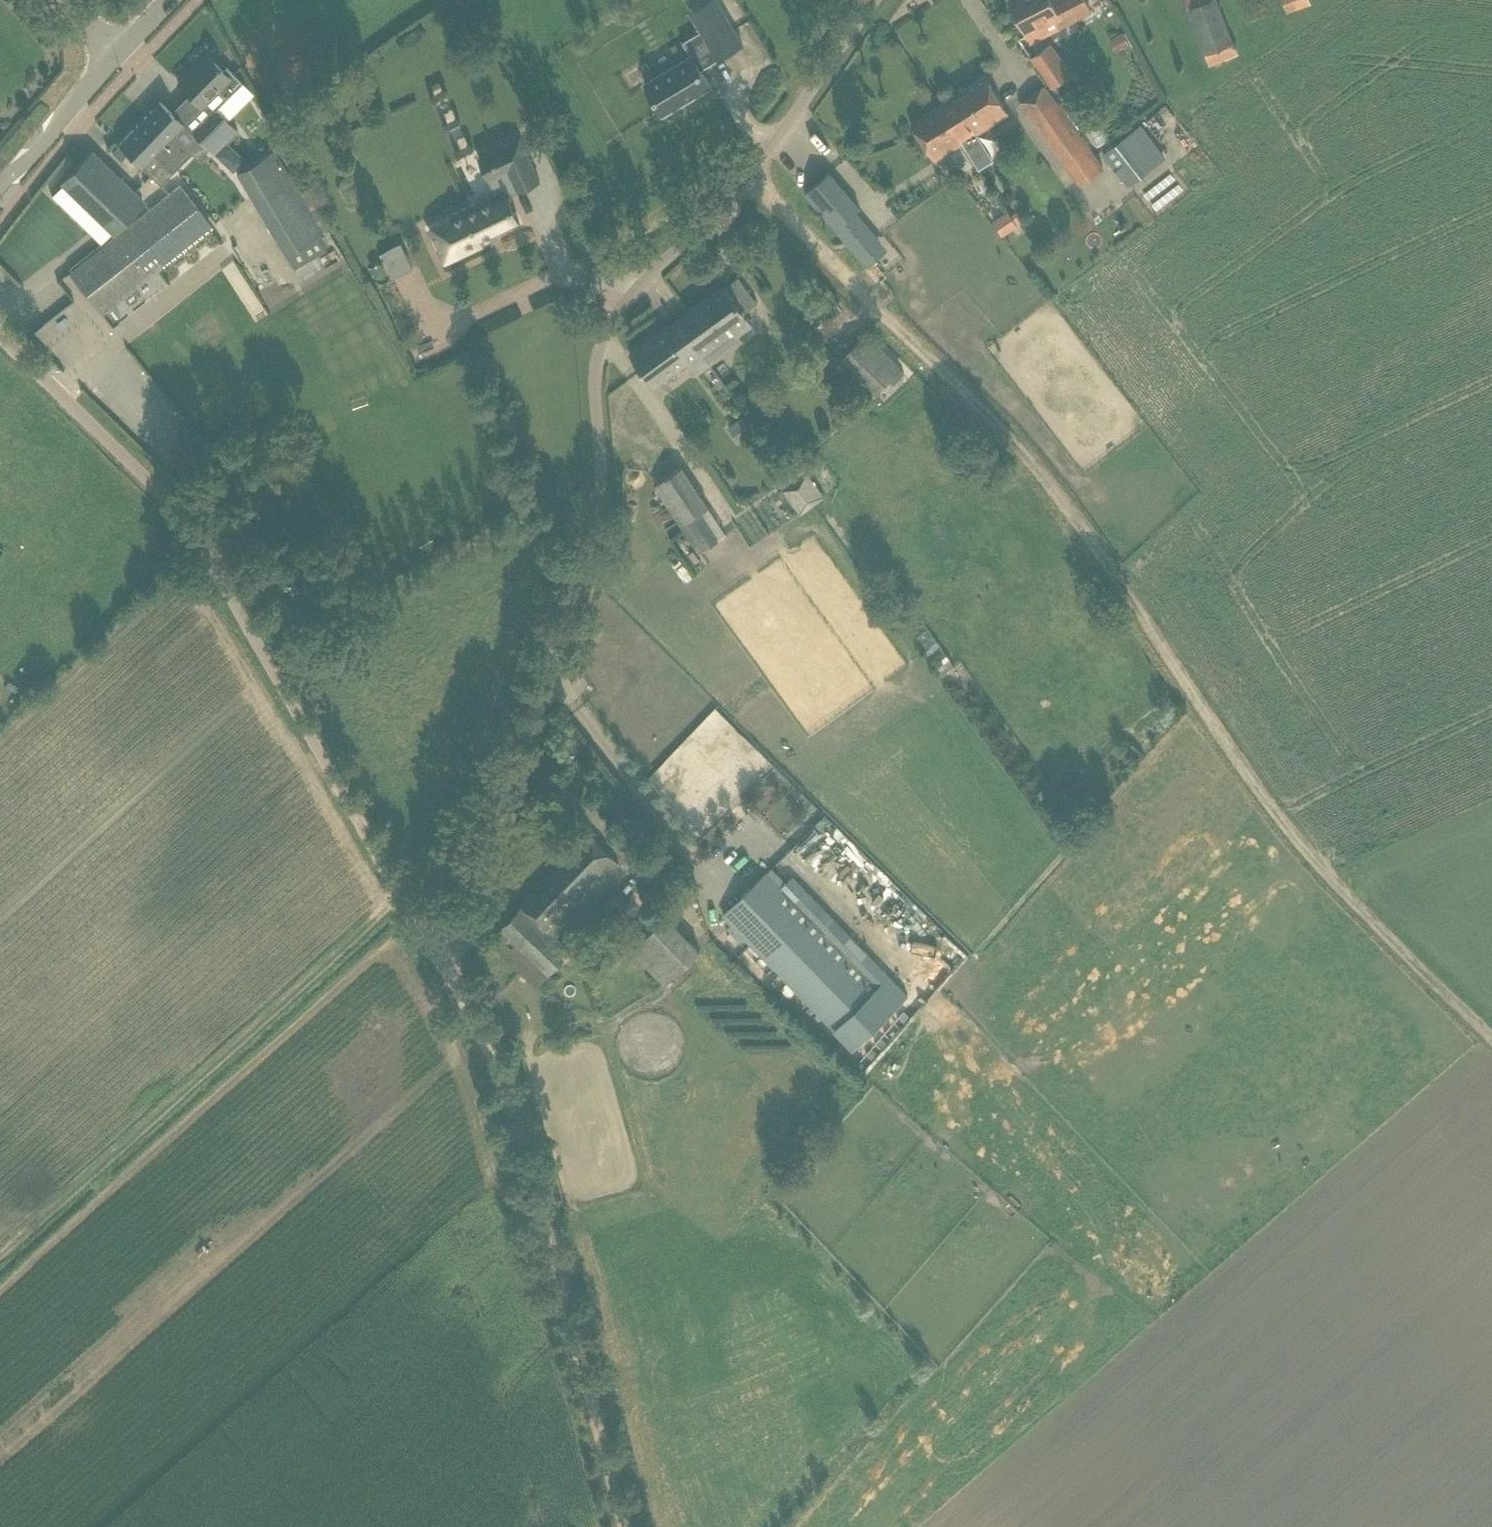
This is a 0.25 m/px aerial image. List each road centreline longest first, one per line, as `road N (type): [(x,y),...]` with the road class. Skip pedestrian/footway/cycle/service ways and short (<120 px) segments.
road 1 (unclassified): [(0,337),(143,479),(192,542),(463,976),(597,523),(628,318),(779,145),(886,0)]
road 2 (tertiary): [(0,185),(116,56)]

